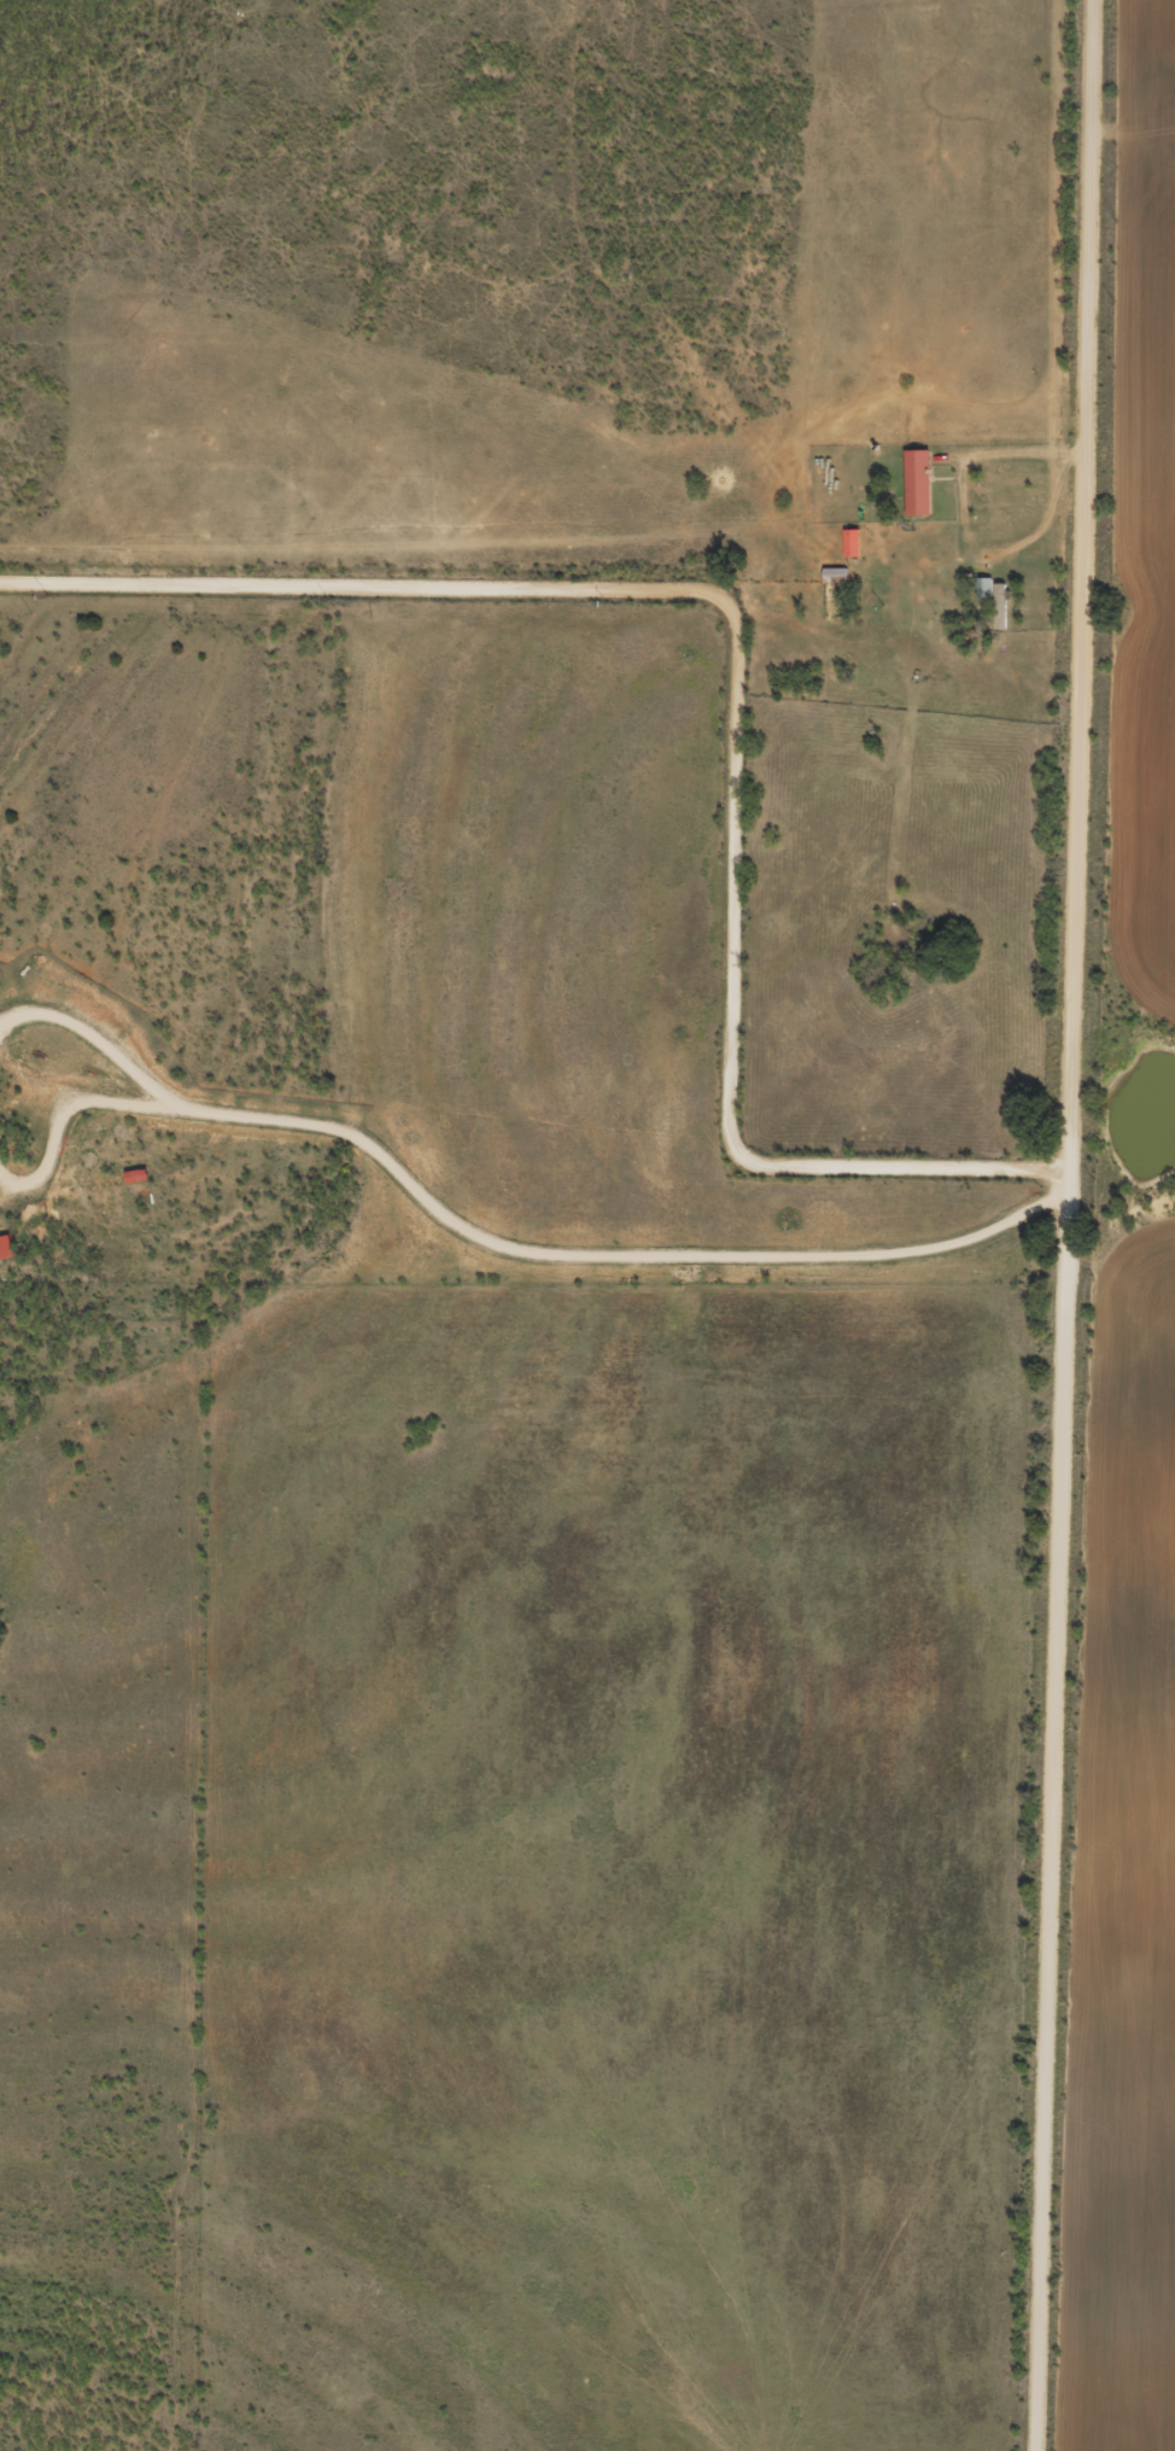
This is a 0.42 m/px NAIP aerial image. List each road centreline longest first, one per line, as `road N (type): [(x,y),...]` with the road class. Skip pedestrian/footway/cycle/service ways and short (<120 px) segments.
road 1 (residential): [(1055,2450),(1052,1776),(1092,0)]
road 2 (residential): [(1068,1180),(758,1175),(733,1157),(727,1126),(737,664),(727,617),(703,602),(0,591)]

